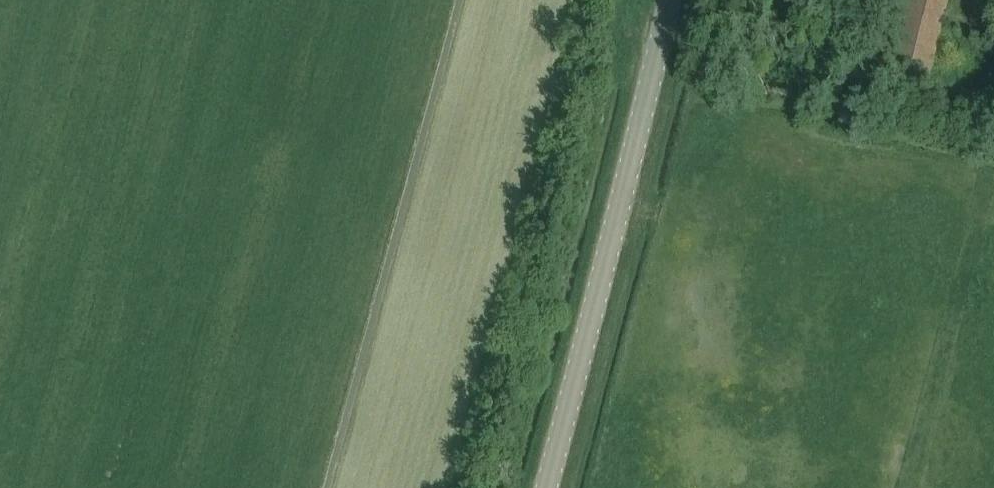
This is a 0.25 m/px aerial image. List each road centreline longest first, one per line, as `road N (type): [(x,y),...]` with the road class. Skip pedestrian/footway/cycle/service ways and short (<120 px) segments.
road 1 (unclassified): [(546,487),(672,0)]

